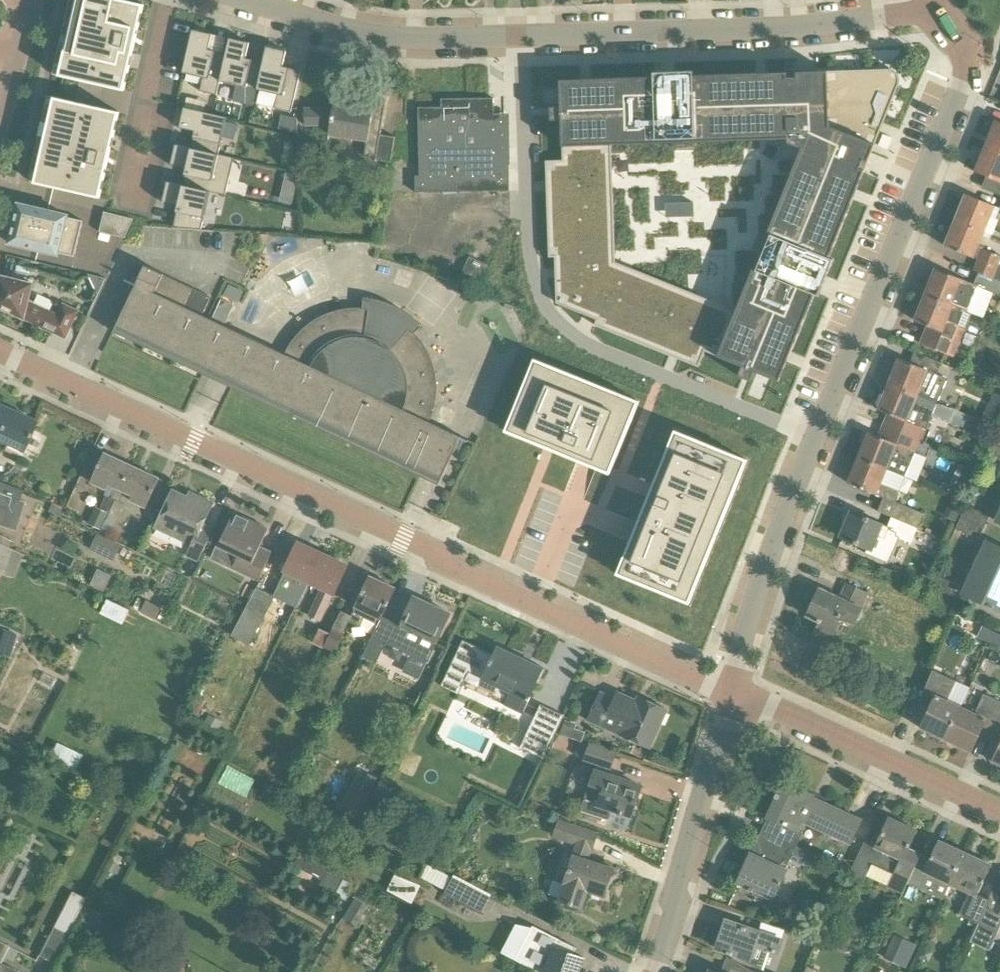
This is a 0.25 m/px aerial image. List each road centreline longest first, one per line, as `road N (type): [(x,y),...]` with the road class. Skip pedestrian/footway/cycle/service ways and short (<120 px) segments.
road 1 (residential): [(0,357),(735,695)]
road 2 (residential): [(818,436),(577,341),(557,323),(530,241),(518,38)]
road 3 (residential): [(932,12),(810,29),(518,38)]
road 4 (residential): [(818,436),(963,85)]
road 5 (residential): [(999,815),(735,695)]
road 6 (unclassified): [(653,971),(735,695)]
road 7 (residential): [(518,38),(394,39),(248,0)]
road 8 (residential): [(735,695),(751,613),(818,436)]
road 9 (residential): [(122,202),(168,0)]
road 10 (residential): [(0,129),(33,0)]

